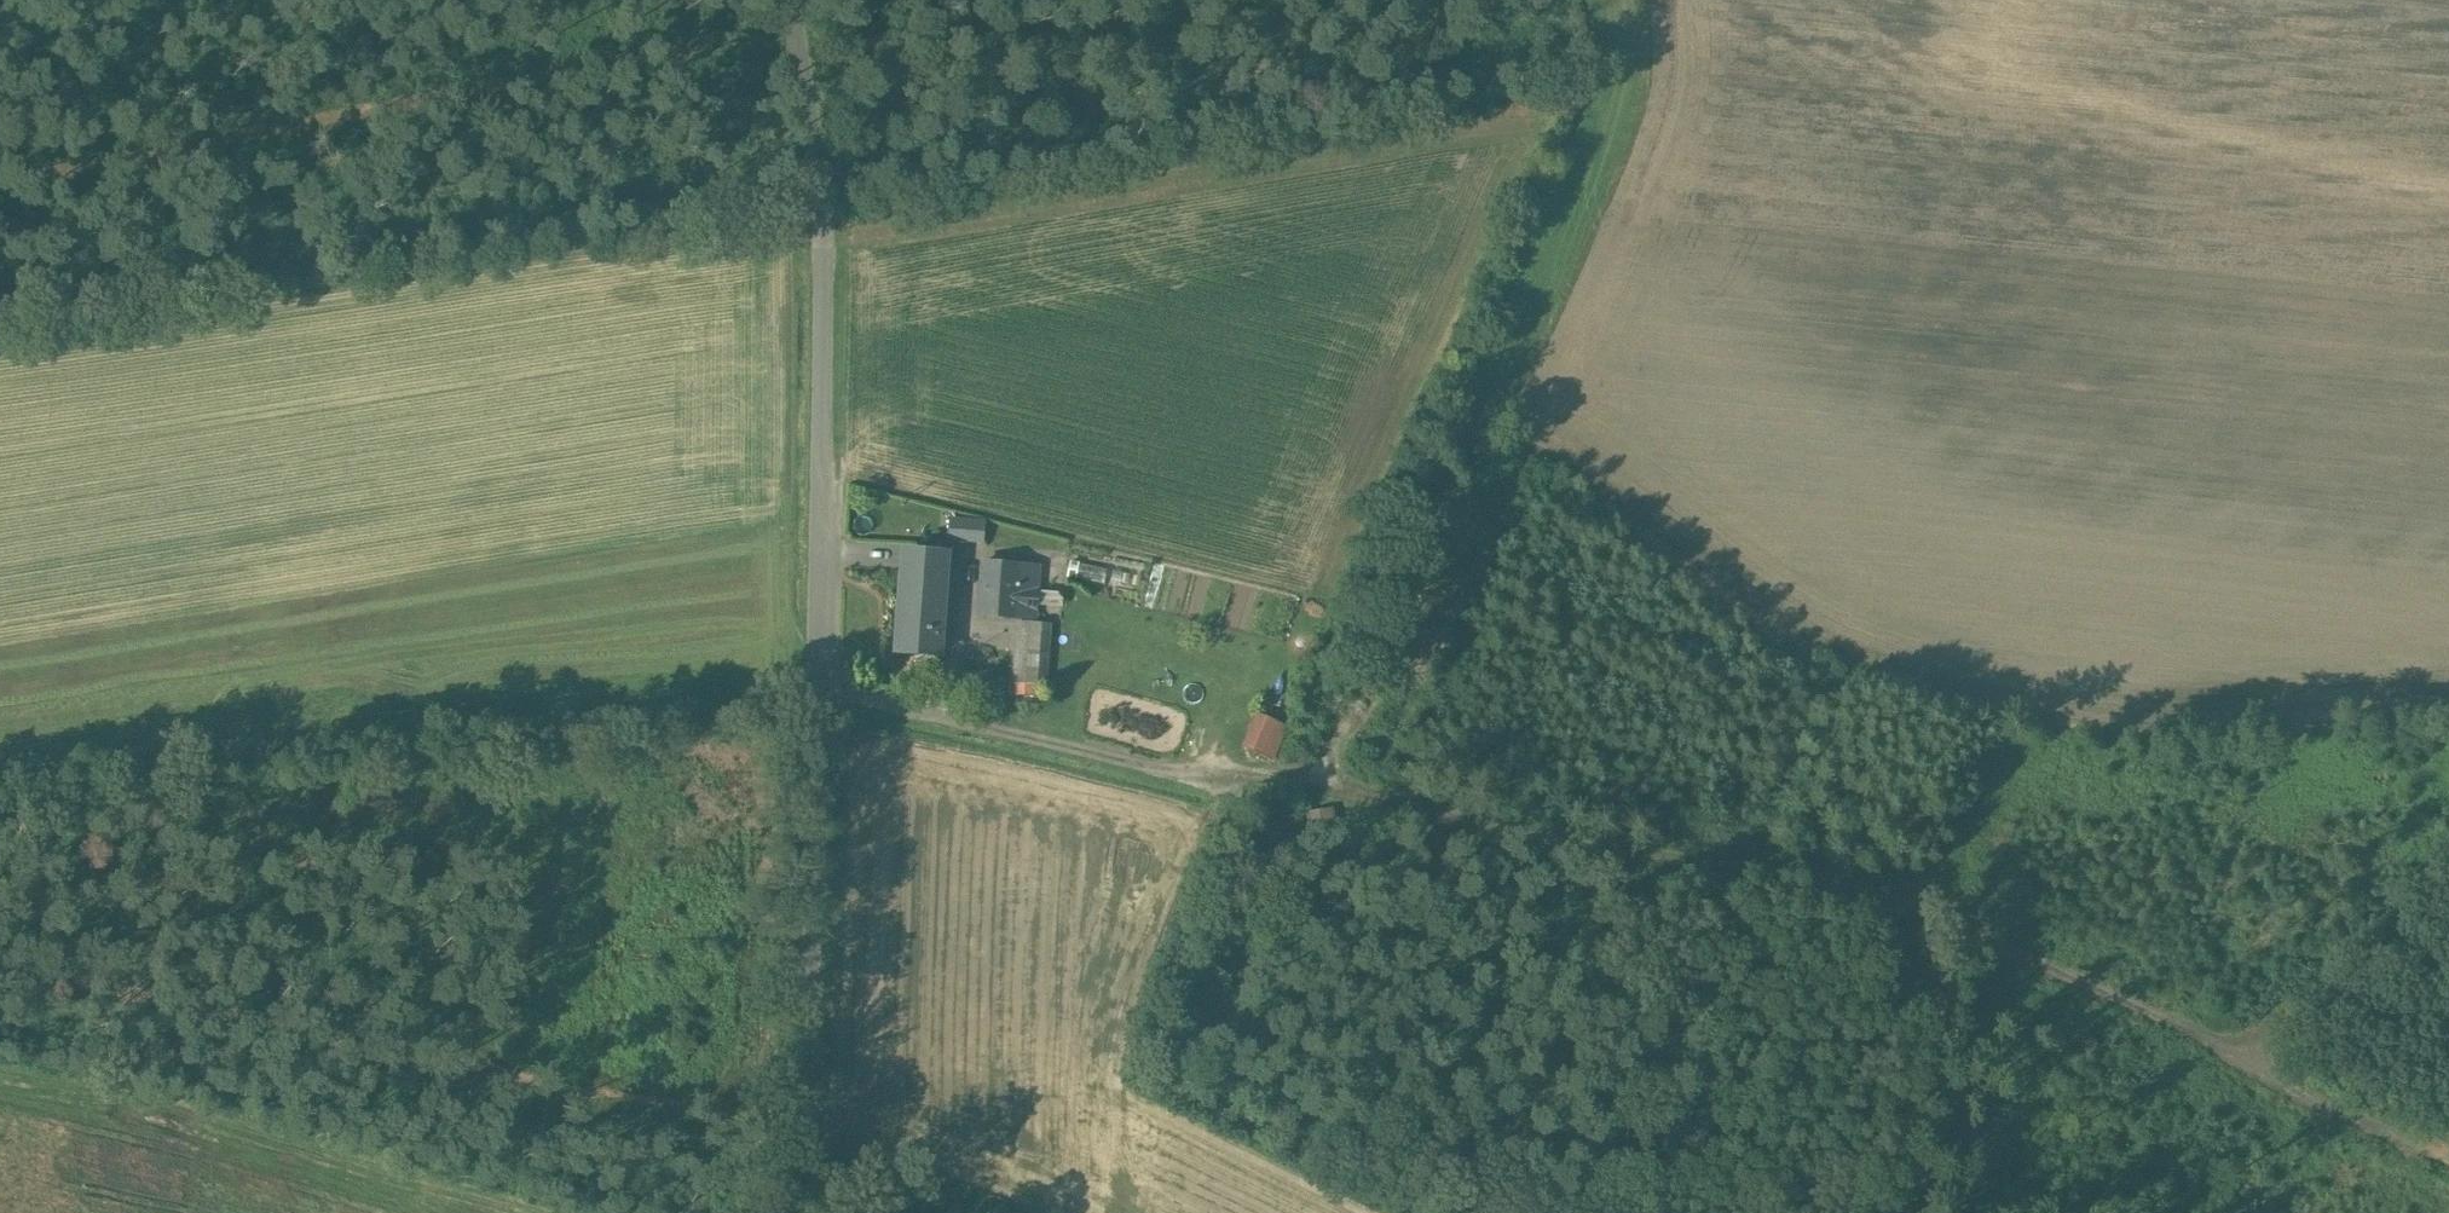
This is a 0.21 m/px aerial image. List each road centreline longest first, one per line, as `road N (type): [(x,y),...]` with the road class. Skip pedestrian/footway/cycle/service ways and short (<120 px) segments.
road 1 (unclassified): [(791,0),(824,204),(822,690)]
road 2 (unclassified): [(822,690),(804,1212)]
road 3 (unclassified): [(822,690),(1198,782),(1243,785)]

